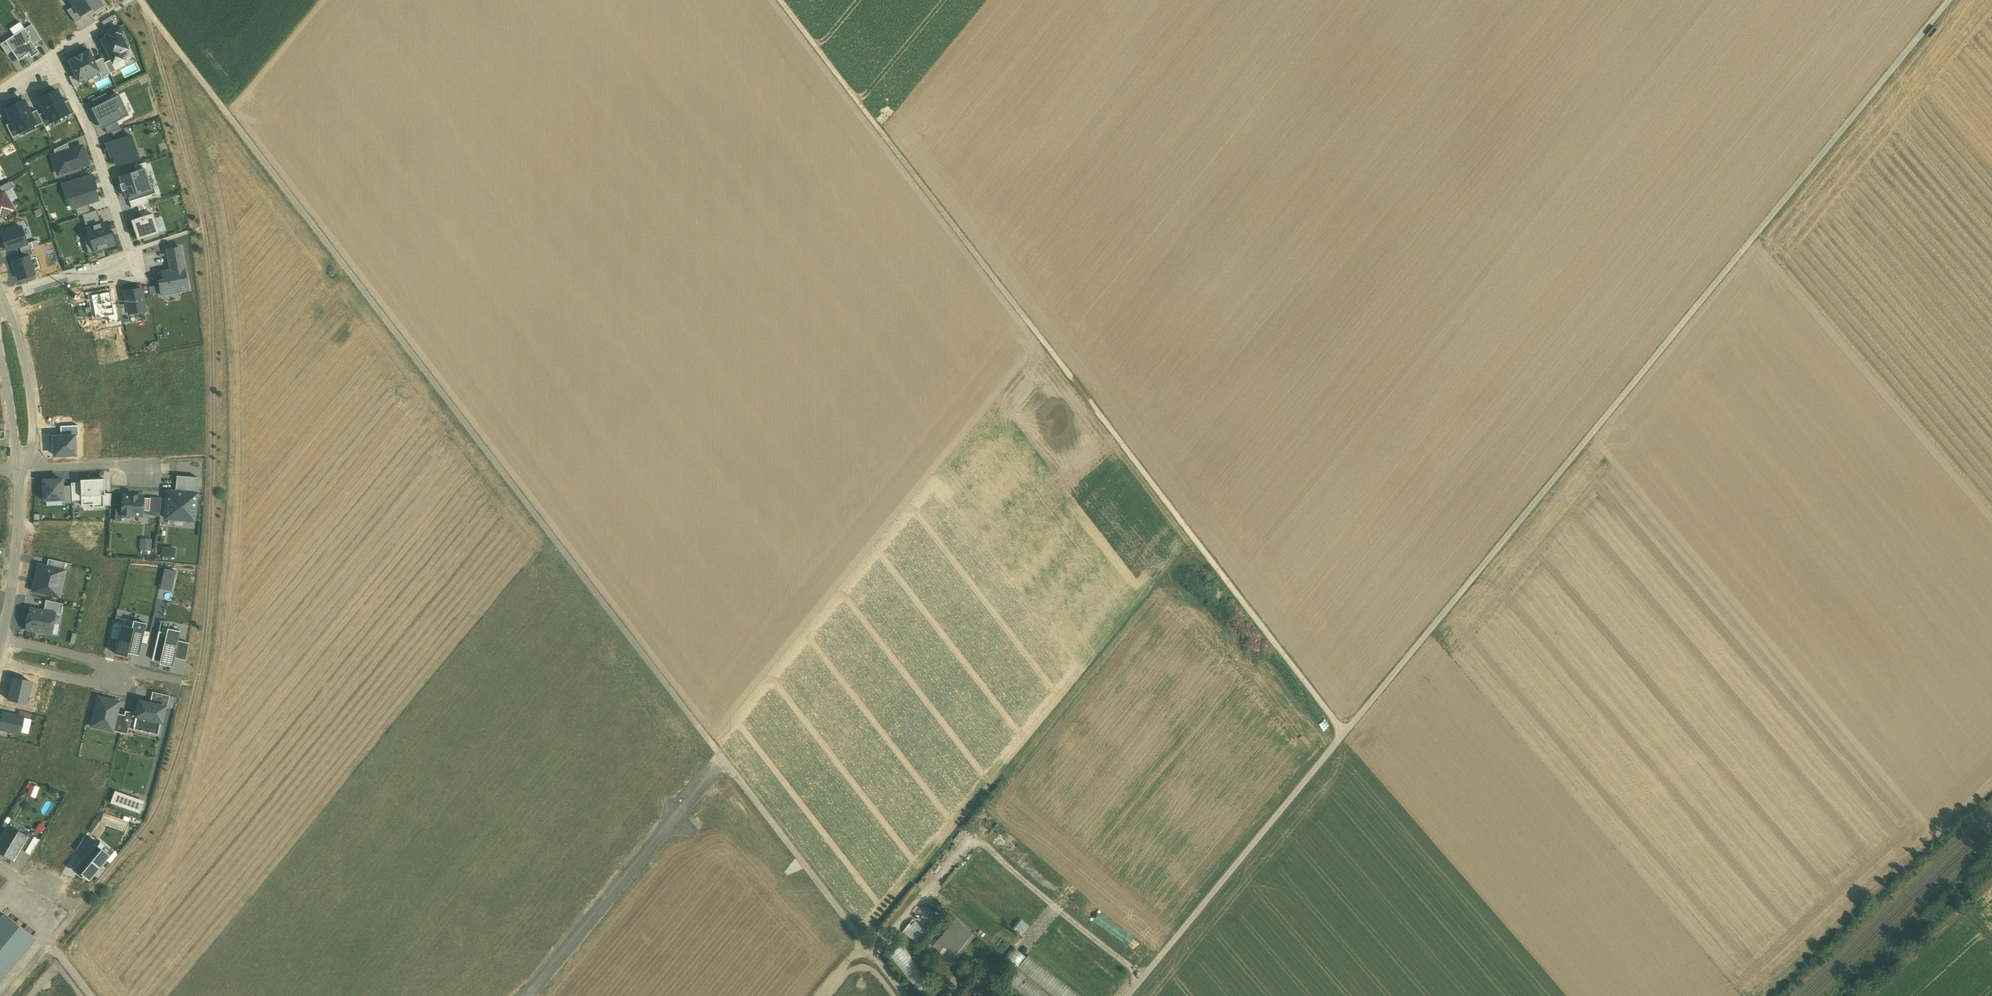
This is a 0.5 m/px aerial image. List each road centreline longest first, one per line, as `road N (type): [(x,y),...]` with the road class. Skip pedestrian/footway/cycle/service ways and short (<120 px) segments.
road 1 (unclassified): [(1126,995),(1948,0)]
road 2 (track): [(141,0),(874,956)]
road 3 (track): [(1340,737),(784,0)]
road 4 (residential): [(0,301),(129,260),(98,150),(53,56)]
road 5 (track): [(1340,737),(1563,995)]
road 6 (residential): [(722,757),(533,990)]
road 7 (residential): [(0,663),(114,688),(126,681),(123,668),(2,639)]
road 8 (residential): [(16,472),(31,455),(35,426),(13,318),(0,301)]
road 9 (track): [(1867,995),(1991,877)]
road 10 (residential): [(16,472),(2,639)]
road 11 (residential): [(16,472),(109,465),(140,474)]

